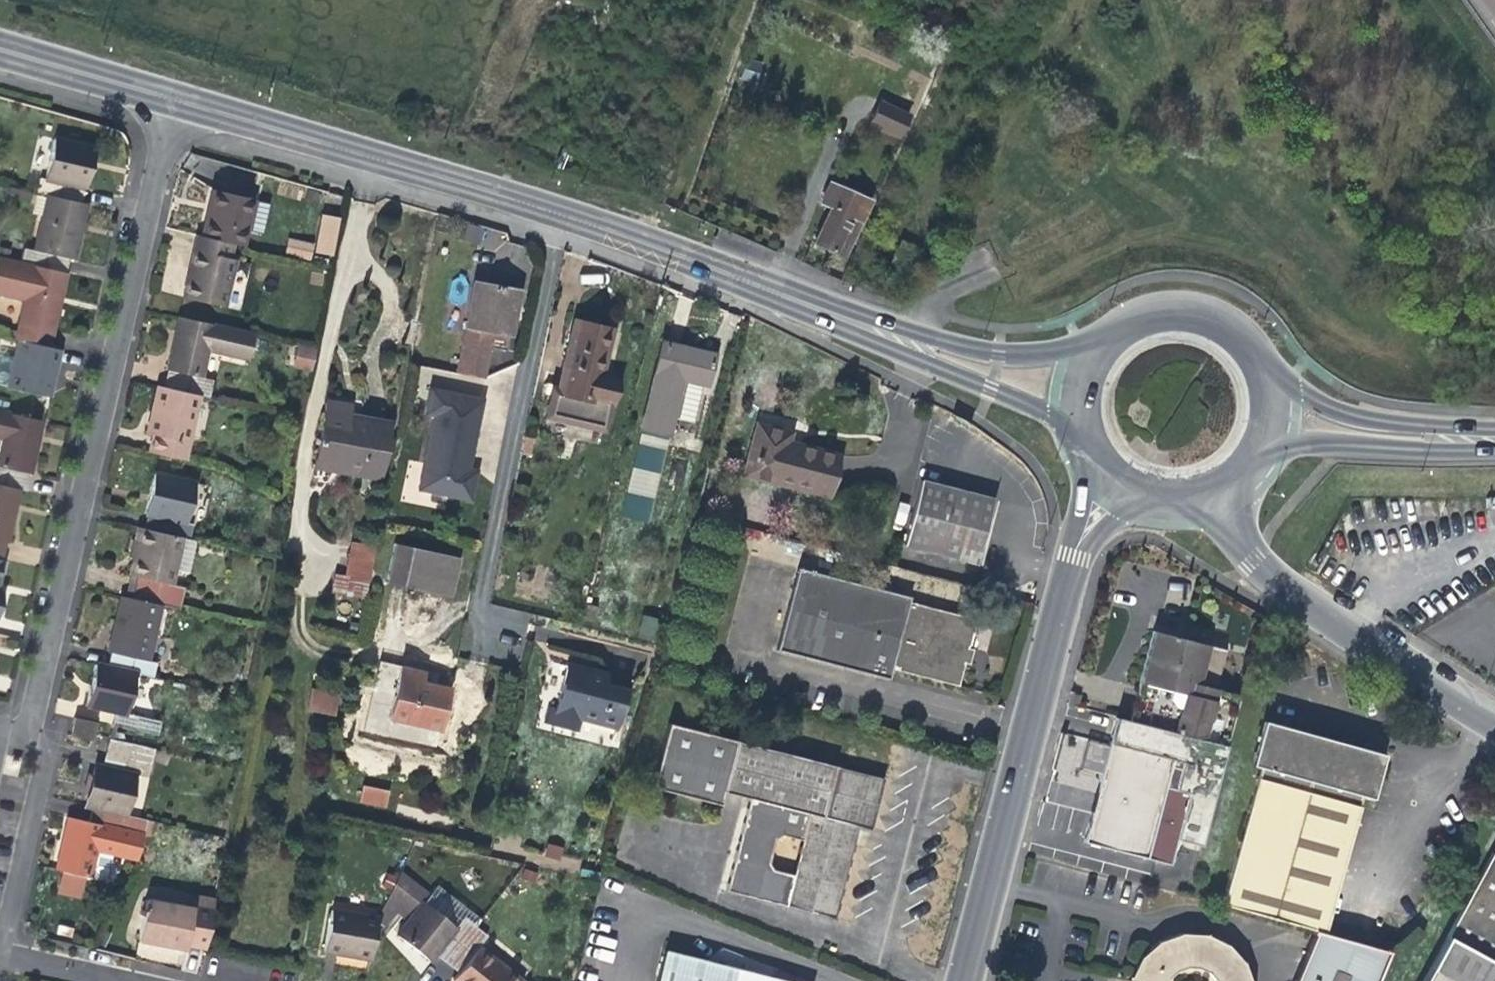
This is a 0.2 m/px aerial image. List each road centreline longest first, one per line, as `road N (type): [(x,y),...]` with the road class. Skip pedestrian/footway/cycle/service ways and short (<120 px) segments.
road 1 (tertiary): [(173,98),(555,211),(876,330)]
road 2 (residential): [(173,98),(26,733)]
road 3 (unclassified): [(959,980),(1074,557)]
road 4 (residential): [(1494,716),(1282,585),(1254,560),(1216,491)]
road 5 (residential): [(2,953),(52,750),(26,733)]
road 6 (tertiary): [(1486,439),(1359,418),(1264,373)]
road 7 (tertiary): [(876,330),(1082,434)]
road 8 (tertiary): [(1099,345),(998,354),(876,330)]
road 9 (tertiary): [(1262,442),(1422,447),(1486,439)]
road 10 (tertiary): [(1264,373),(1227,326),(1190,311),(1130,320),(1099,345)]
road 11 (tertiary): [(0,49),(173,98)]

